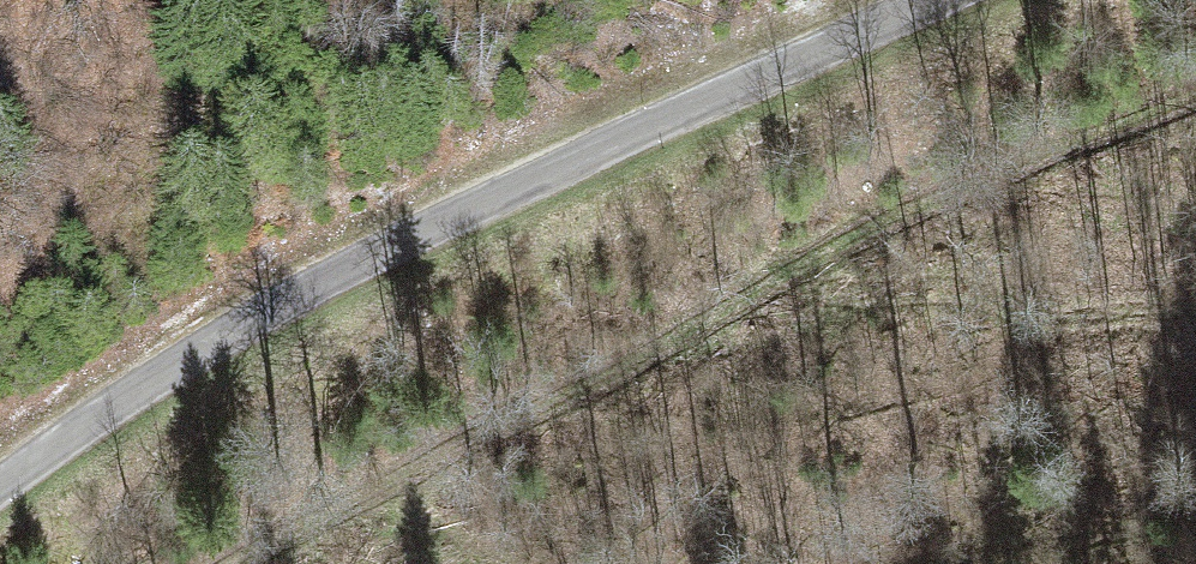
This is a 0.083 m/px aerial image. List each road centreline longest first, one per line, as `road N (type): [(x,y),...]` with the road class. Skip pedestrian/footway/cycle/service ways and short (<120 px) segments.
road 1 (track): [(1195,90),(856,240),(246,563)]
road 2 (unclassified): [(0,485),(186,359),(316,284),(931,0)]

